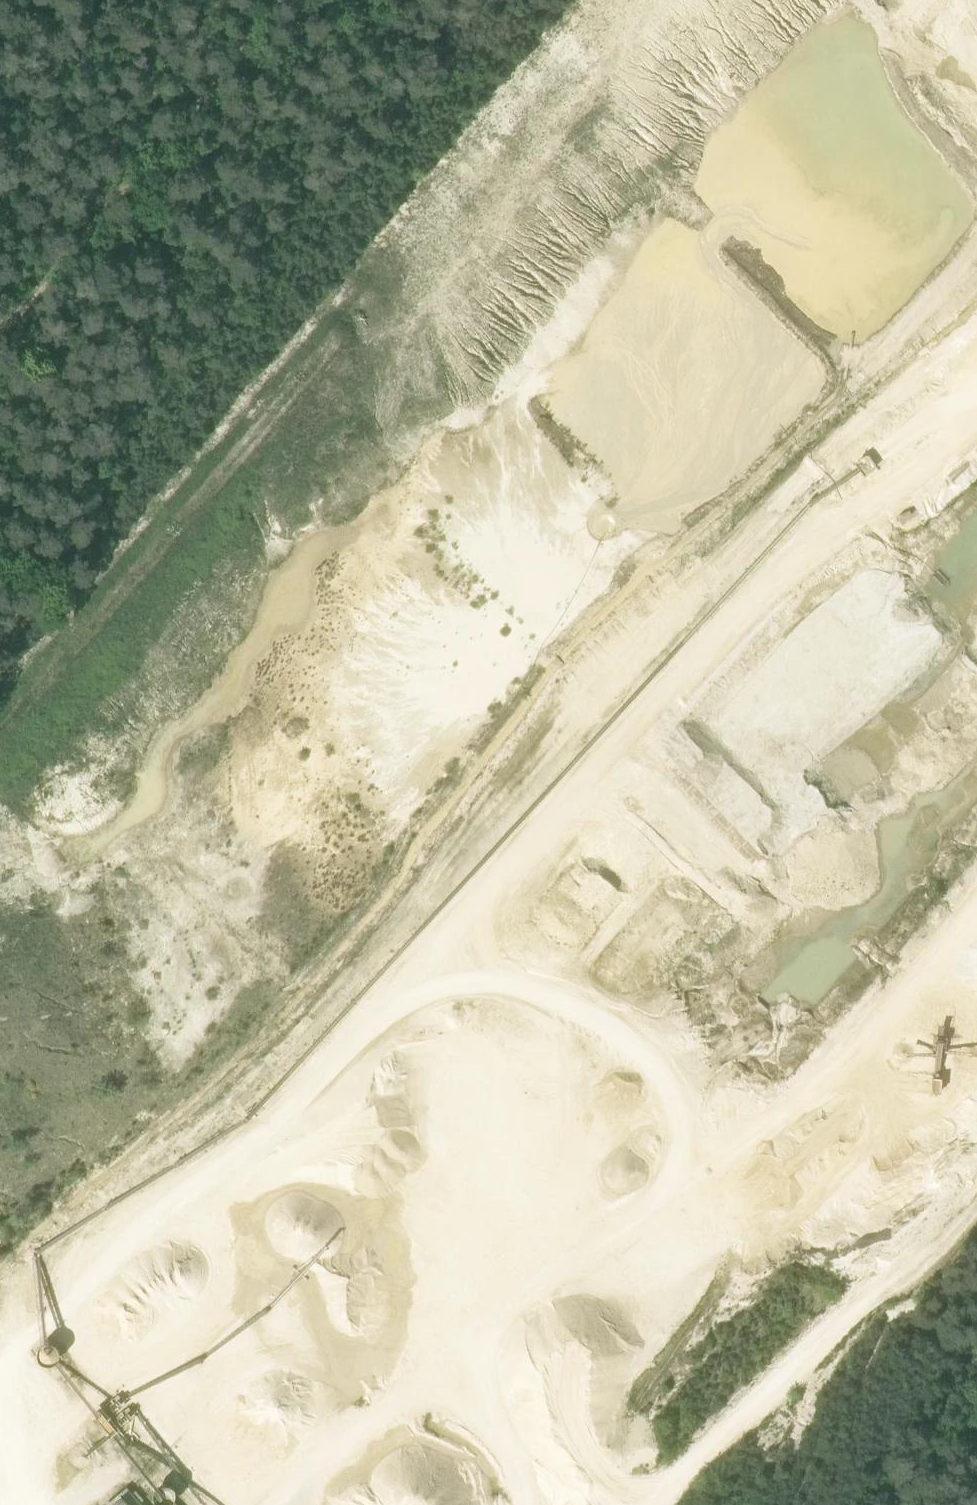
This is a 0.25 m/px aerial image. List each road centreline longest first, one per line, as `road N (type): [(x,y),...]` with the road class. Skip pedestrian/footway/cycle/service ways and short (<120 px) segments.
road 1 (track): [(144,553),(509,149),(624,0)]
road 2 (track): [(296,0),(0,345)]
road 3 (track): [(355,0),(470,101)]

